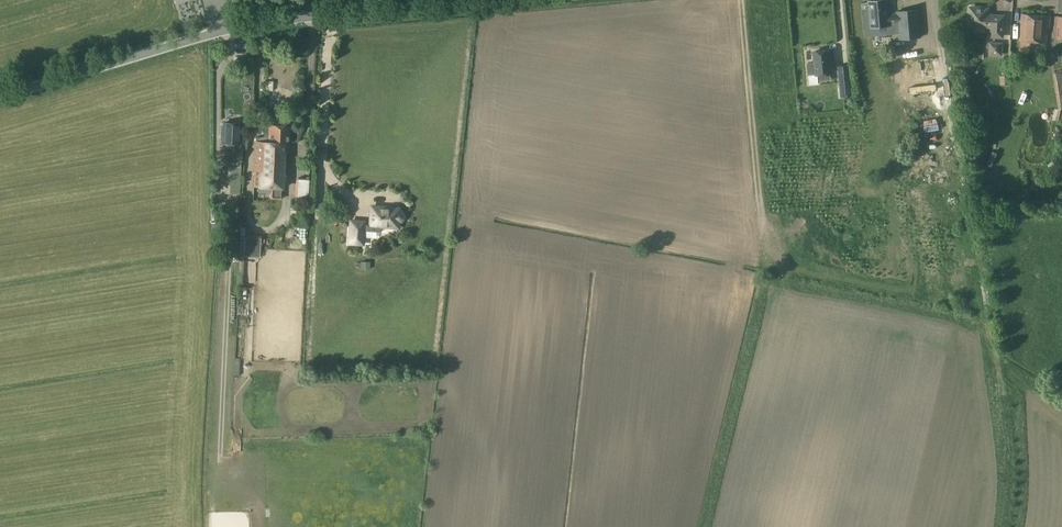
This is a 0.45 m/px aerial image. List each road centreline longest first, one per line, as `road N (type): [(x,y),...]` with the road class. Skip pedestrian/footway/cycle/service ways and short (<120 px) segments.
road 1 (unclassified): [(0,96),(265,25),(531,0)]

